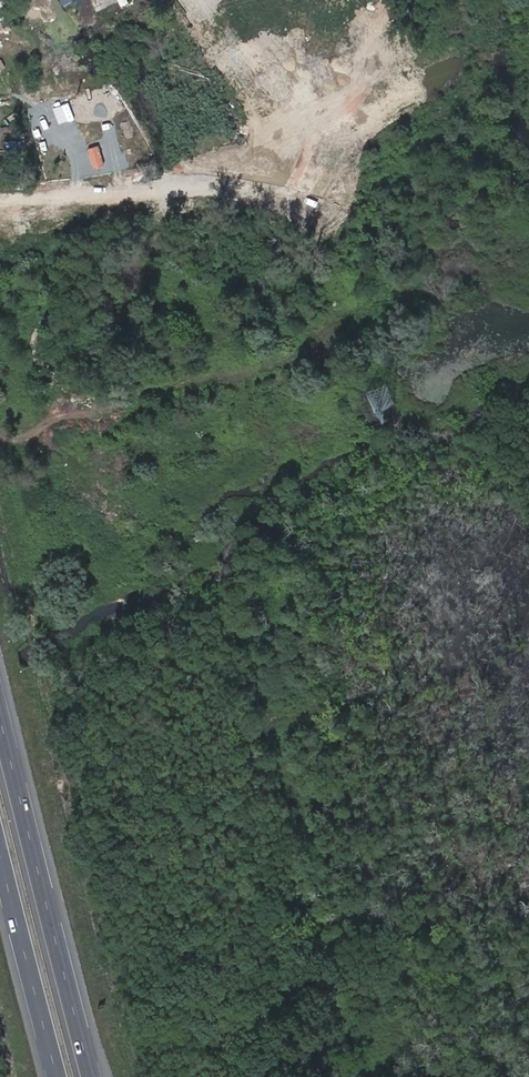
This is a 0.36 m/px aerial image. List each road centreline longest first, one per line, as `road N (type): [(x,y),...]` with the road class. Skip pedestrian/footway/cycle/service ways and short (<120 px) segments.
road 1 (motorway): [(92,1076),(0,708)]
road 2 (motorway): [(0,845),(58,1076)]

